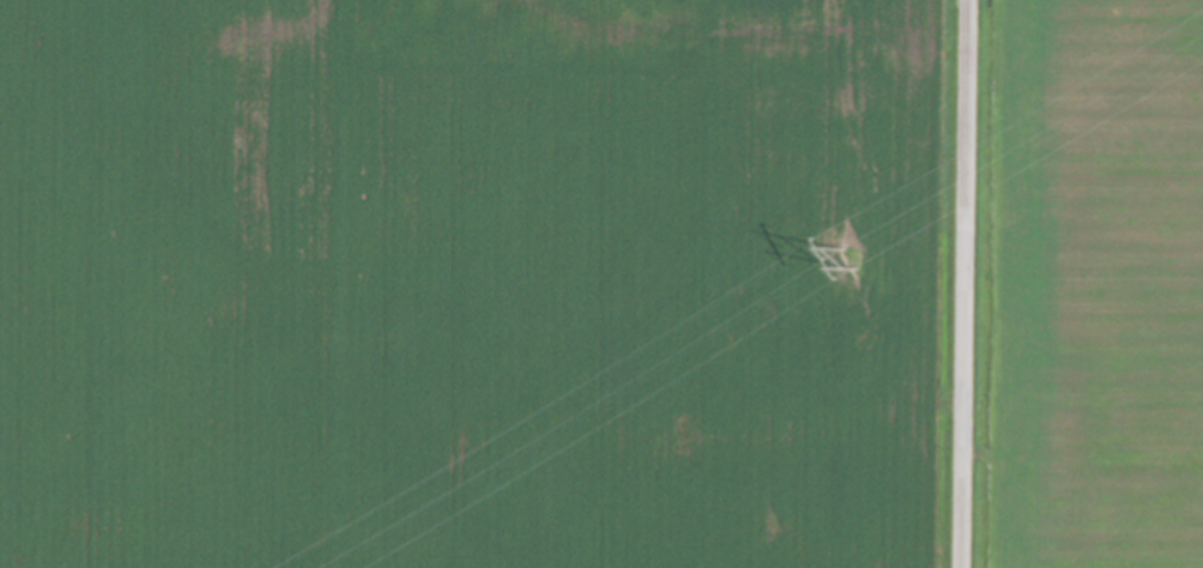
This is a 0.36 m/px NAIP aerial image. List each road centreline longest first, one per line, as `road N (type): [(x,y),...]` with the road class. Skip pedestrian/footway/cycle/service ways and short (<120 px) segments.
road 1 (residential): [(972,0),(964,567)]

